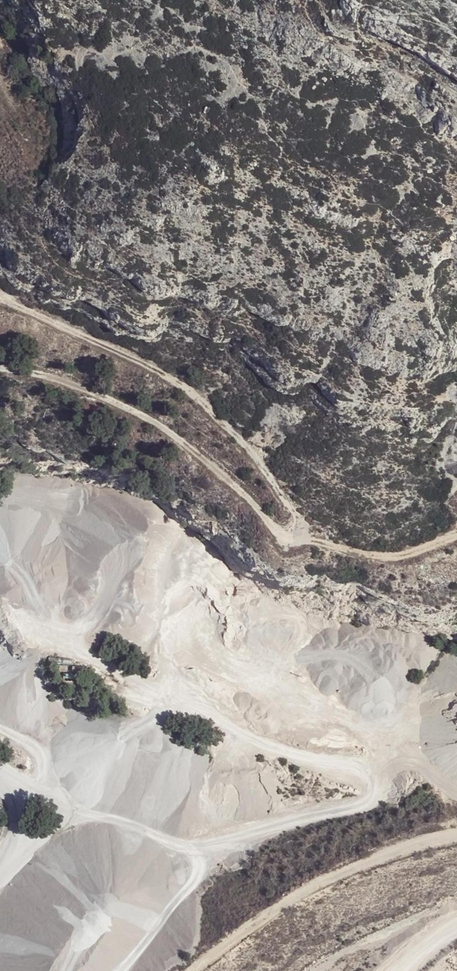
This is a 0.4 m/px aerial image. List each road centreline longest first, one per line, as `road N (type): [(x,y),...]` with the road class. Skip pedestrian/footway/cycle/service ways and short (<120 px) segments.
road 1 (track): [(0,297),(133,357),(188,392),(264,467),(293,512),(295,533),(271,526),(201,456),(141,414),(56,377),(0,369)]
road 2 (track): [(295,533),(395,559),(456,536)]

